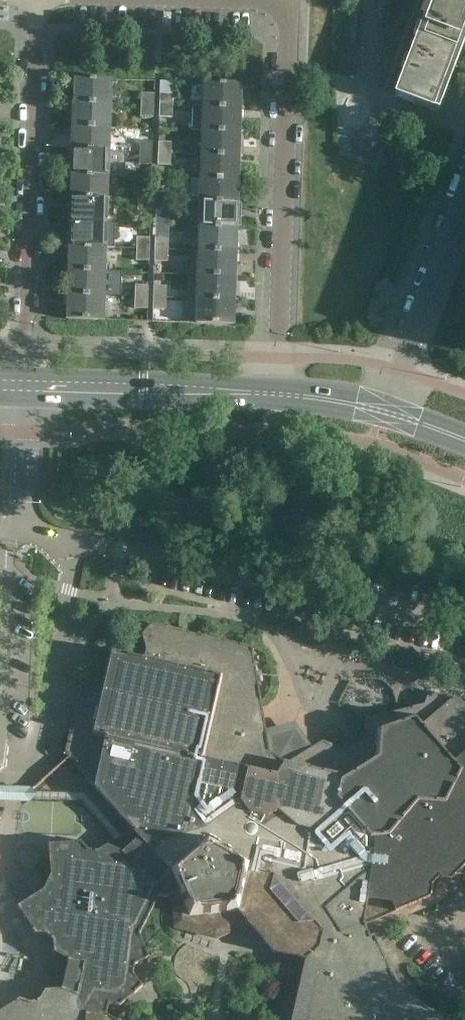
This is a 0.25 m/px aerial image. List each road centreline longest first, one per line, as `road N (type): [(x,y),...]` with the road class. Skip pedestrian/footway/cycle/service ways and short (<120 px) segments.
road 1 (residential): [(275,394),(290,31),(286,15),(268,1),(232,0)]
road 2 (residential): [(30,373),(35,0)]
road 3 (tertiary): [(275,394),(147,375),(30,373)]
road 4 (tertiary): [(29,399),(275,394)]
road 5 (residential): [(384,412),(464,208)]

